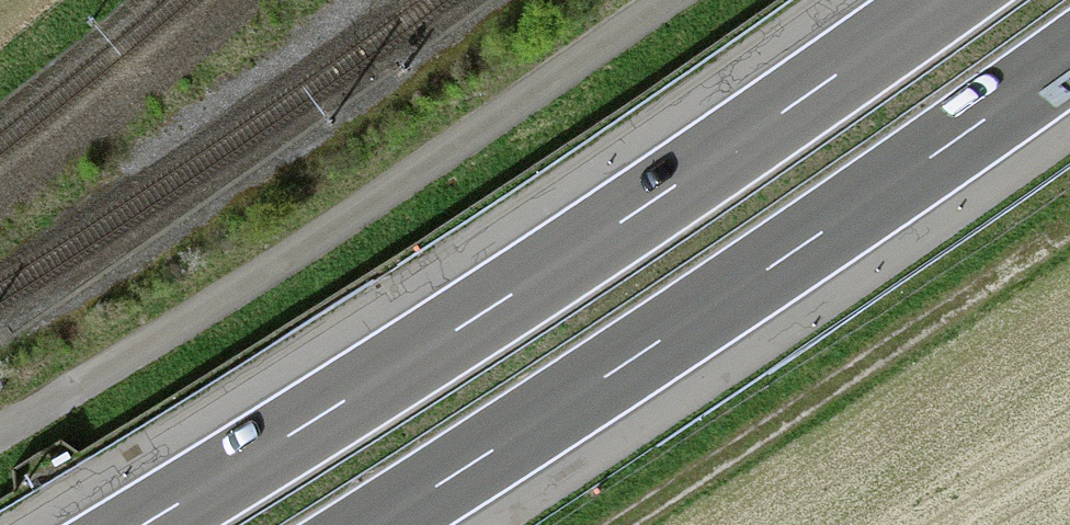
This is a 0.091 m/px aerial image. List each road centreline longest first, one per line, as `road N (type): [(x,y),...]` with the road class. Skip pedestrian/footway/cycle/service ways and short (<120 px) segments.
road 1 (motorway): [(941,0),(620,223),(143,524)]
road 2 (motorway): [(374,524),(1069,59)]
road 3 (track): [(623,524),(1069,238)]

